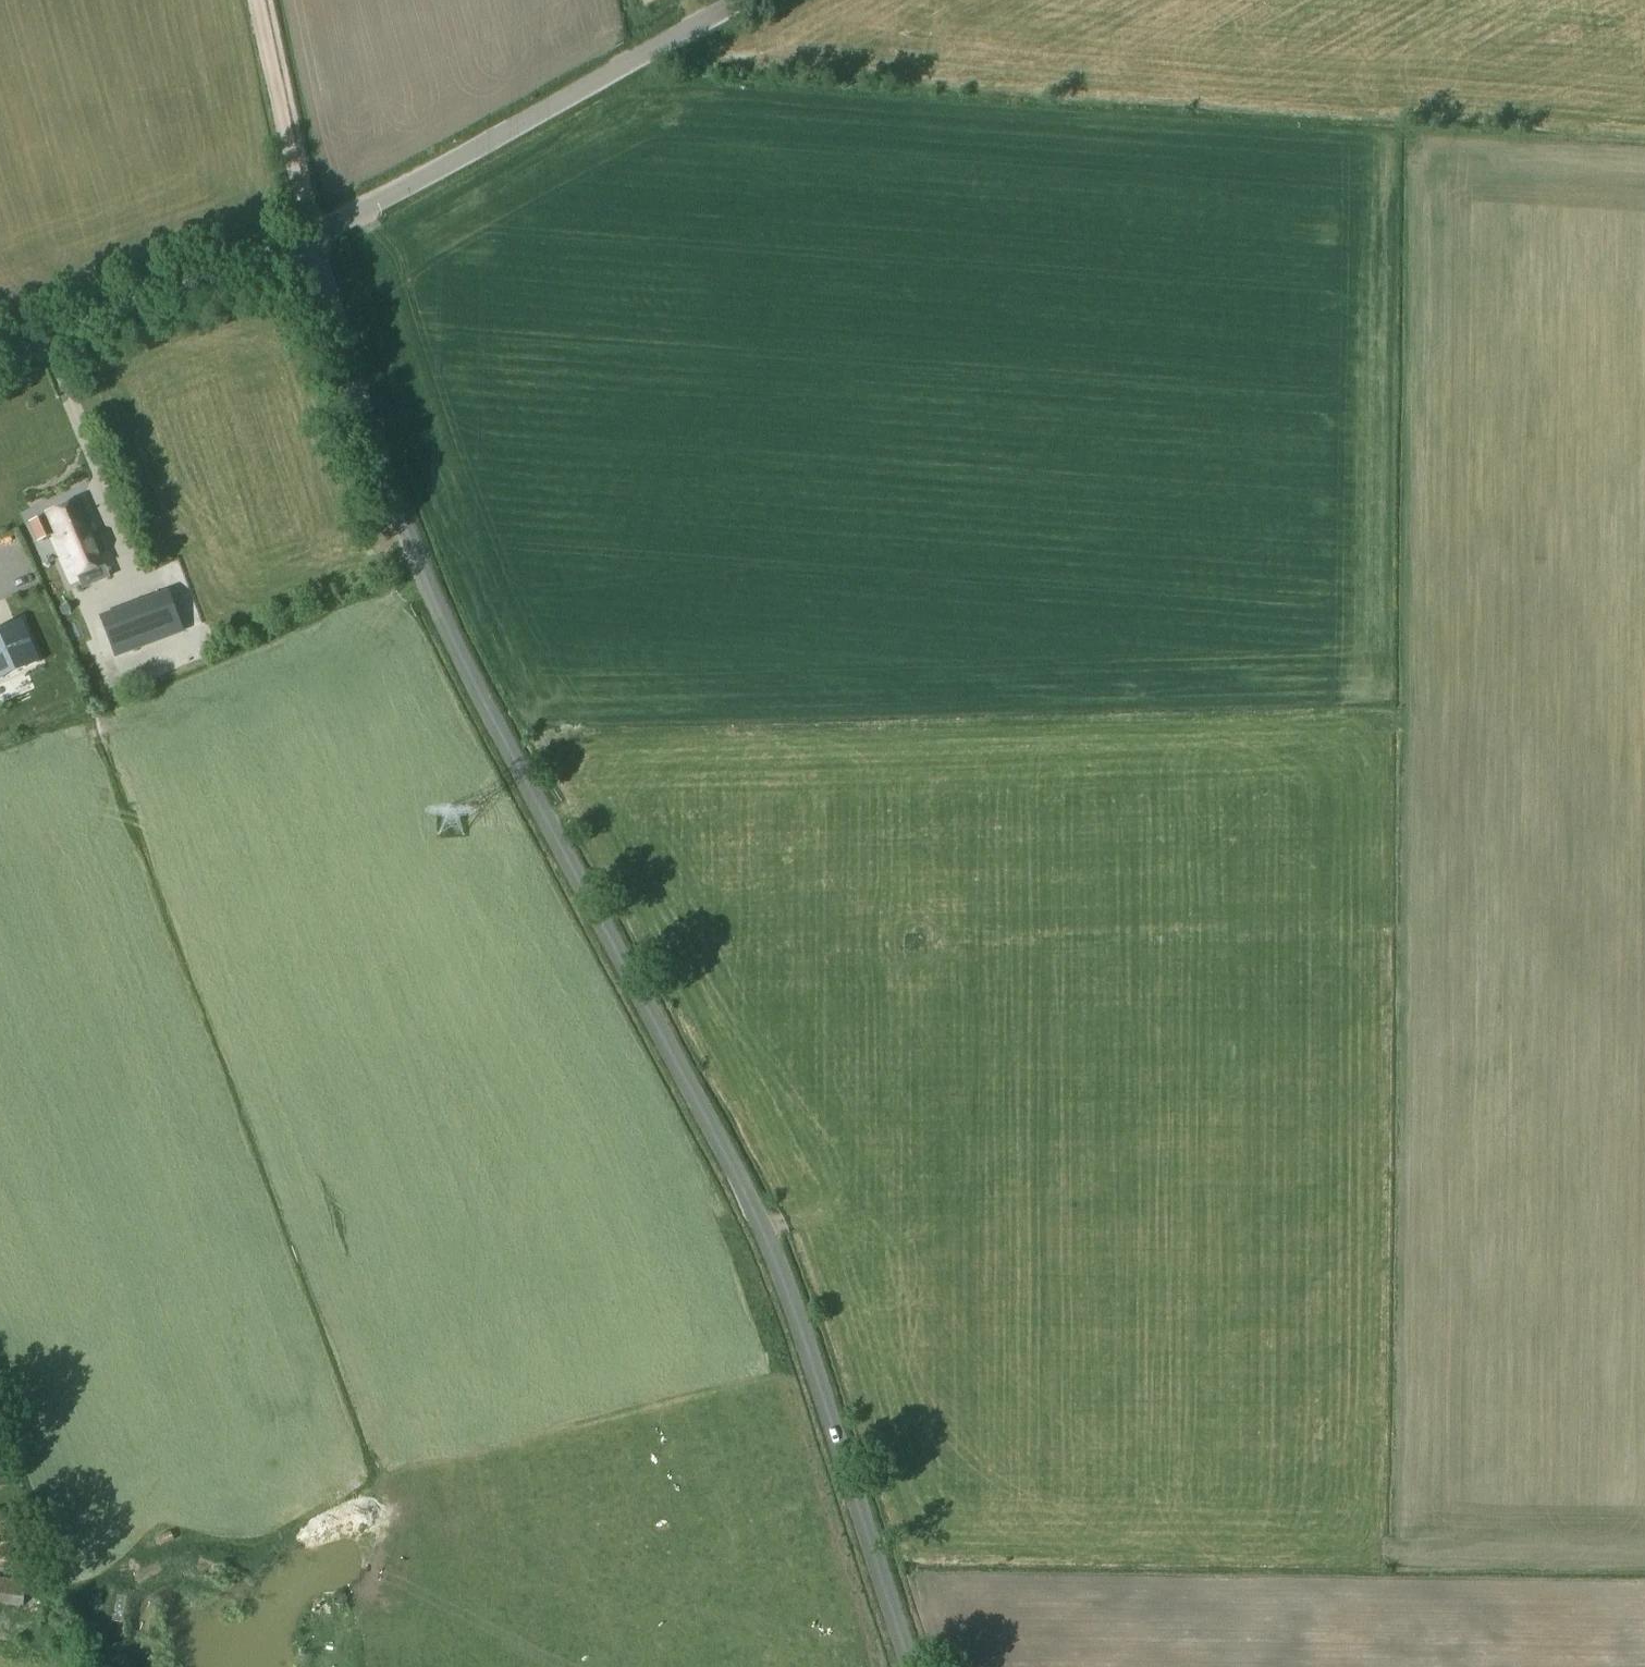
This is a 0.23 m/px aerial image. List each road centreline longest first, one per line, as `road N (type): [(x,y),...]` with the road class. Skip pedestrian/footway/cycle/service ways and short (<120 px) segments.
road 1 (unclassified): [(908,1666),(759,1226),(529,800),(411,547),(306,236)]
road 2 (unclassified): [(306,236),(735,0)]
road 3 (unclassified): [(0,352),(306,236)]
road 4 (unclassified): [(256,0),(306,236)]

